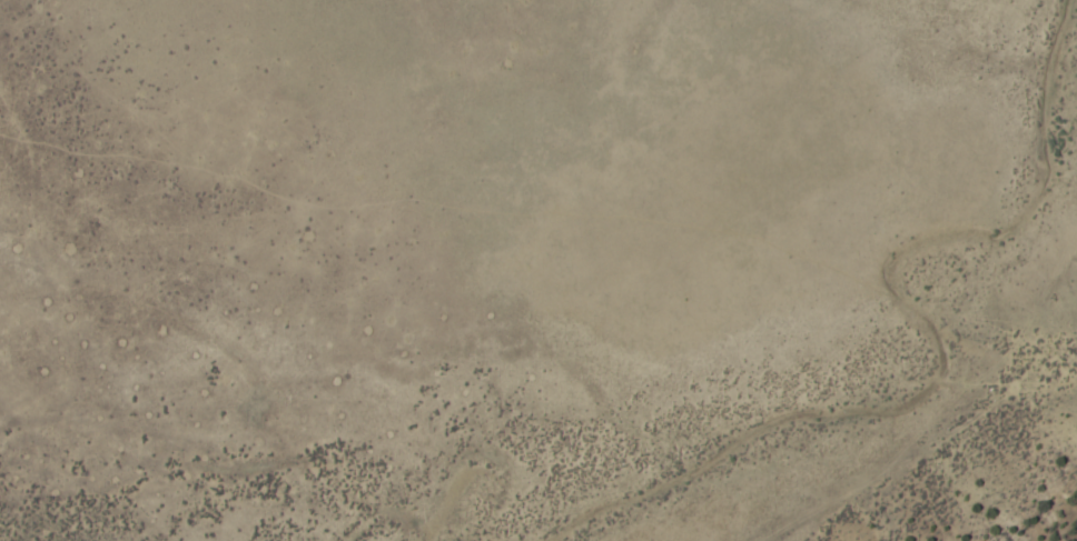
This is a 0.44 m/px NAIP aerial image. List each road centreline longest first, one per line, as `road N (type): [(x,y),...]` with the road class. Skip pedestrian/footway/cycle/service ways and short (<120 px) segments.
road 1 (track): [(1076,161),(968,397),(743,540)]

